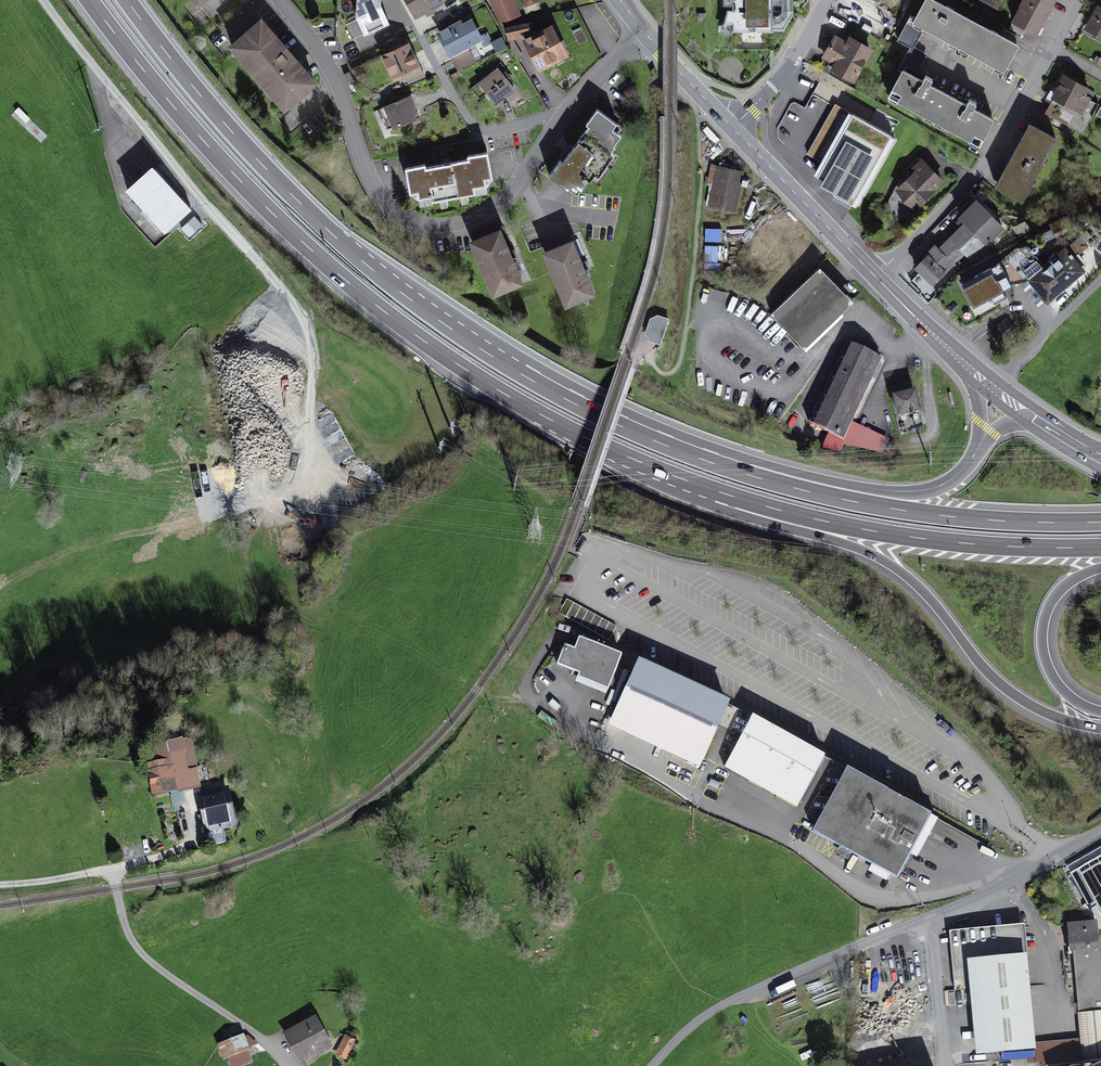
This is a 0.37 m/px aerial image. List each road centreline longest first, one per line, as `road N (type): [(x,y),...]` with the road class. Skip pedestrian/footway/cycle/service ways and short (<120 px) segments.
road 1 (motorway): [(89,0),(249,190),(383,311),(541,415),(728,495)]
road 2 (motorway): [(736,471),(575,404),(412,300),(264,166),(127,0)]
road 3 (unclassified): [(1100,834),(992,891),(736,998),(701,1019),(653,1065)]
road 4 (residential): [(272,0),(332,74),(376,201),(411,226),(464,231),(495,215),(563,115)]
road 5 (motorway): [(728,495),(744,517),(836,541),(894,568),(1005,688),(1053,717),(1100,729)]
road 6 (unclassified): [(285,1065),(137,948),(112,868),(0,884)]
road 7 (motorway): [(728,495),(918,539),(1100,547)]
road 8 (motorway): [(1100,522),(893,508),(736,471)]
road 9 (residential): [(1052,51),(983,170),(875,276)]
road 10 (motorway): [(981,442),(953,479),(916,493),(769,465),(736,471)]
road 11 (primary): [(732,128),(875,276)]
road 12 (residential): [(418,31),(479,132),(563,115)]
road 13 (motorway): [(1100,711),(1059,685),(1043,641),(1057,596),(1100,568)]
road 14 (residential): [(732,128),(785,74),(829,0)]
road 15 (residential): [(994,389),(1100,280)]
road 16 (primary): [(875,276),(971,369)]
road 17 (primary): [(645,33),(732,128)]

